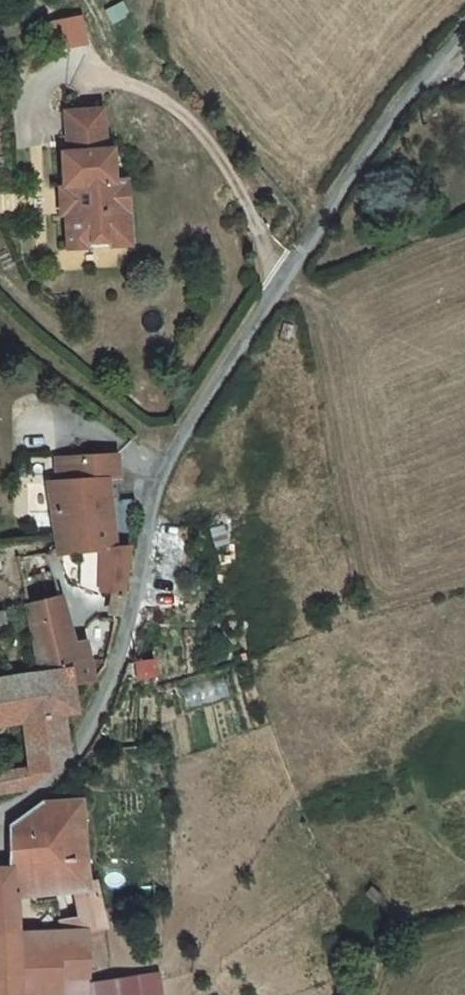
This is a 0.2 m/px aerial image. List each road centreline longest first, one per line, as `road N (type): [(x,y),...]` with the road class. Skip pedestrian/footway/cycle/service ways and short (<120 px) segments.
road 1 (unclassified): [(0,831),(57,783),(86,744),(126,648),(165,469),(381,137),(464,38)]

